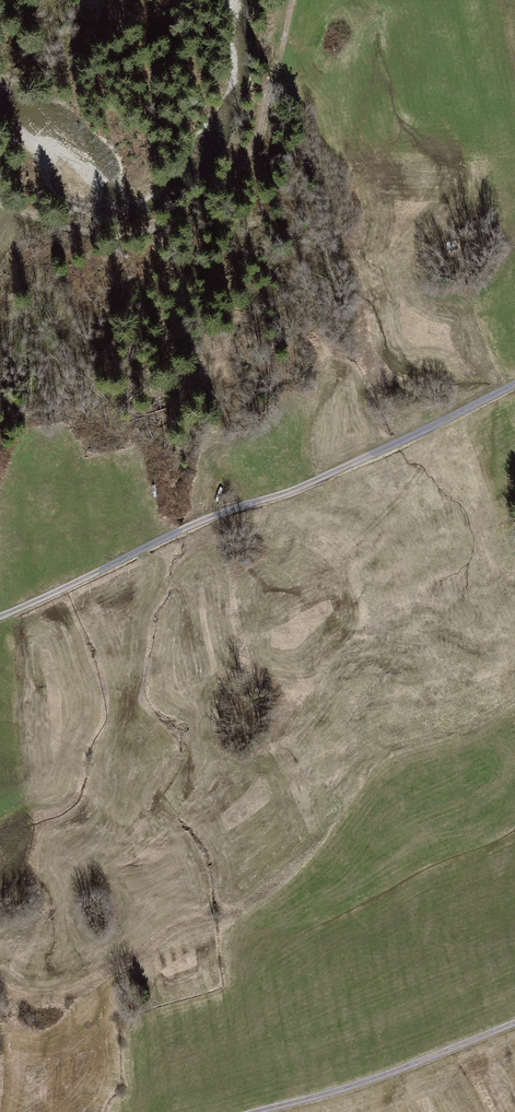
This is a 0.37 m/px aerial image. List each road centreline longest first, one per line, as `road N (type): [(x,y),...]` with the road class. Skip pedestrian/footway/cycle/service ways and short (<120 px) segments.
road 1 (track): [(514,385),(0,615)]
road 2 (track): [(296,0),(257,143),(191,207),(121,236),(0,203)]
road 3 (track): [(240,1111),(514,1021)]

